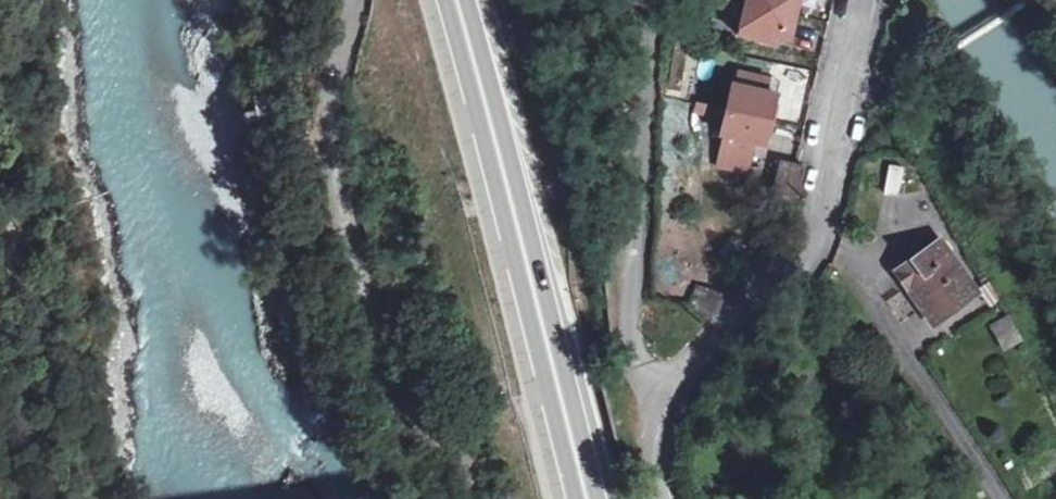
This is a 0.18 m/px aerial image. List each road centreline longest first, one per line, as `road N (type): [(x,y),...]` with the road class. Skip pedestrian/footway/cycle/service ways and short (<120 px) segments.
road 1 (unclassified): [(358,0),(333,121),(349,213),(392,382),(417,419),(476,474),(475,498)]
road 2 (trunk): [(457,0),(587,498)]
road 3 (residential): [(666,392),(792,273),(814,236),(874,0)]
road 4 (unclassified): [(658,0),(631,327),(641,369),(666,392)]

